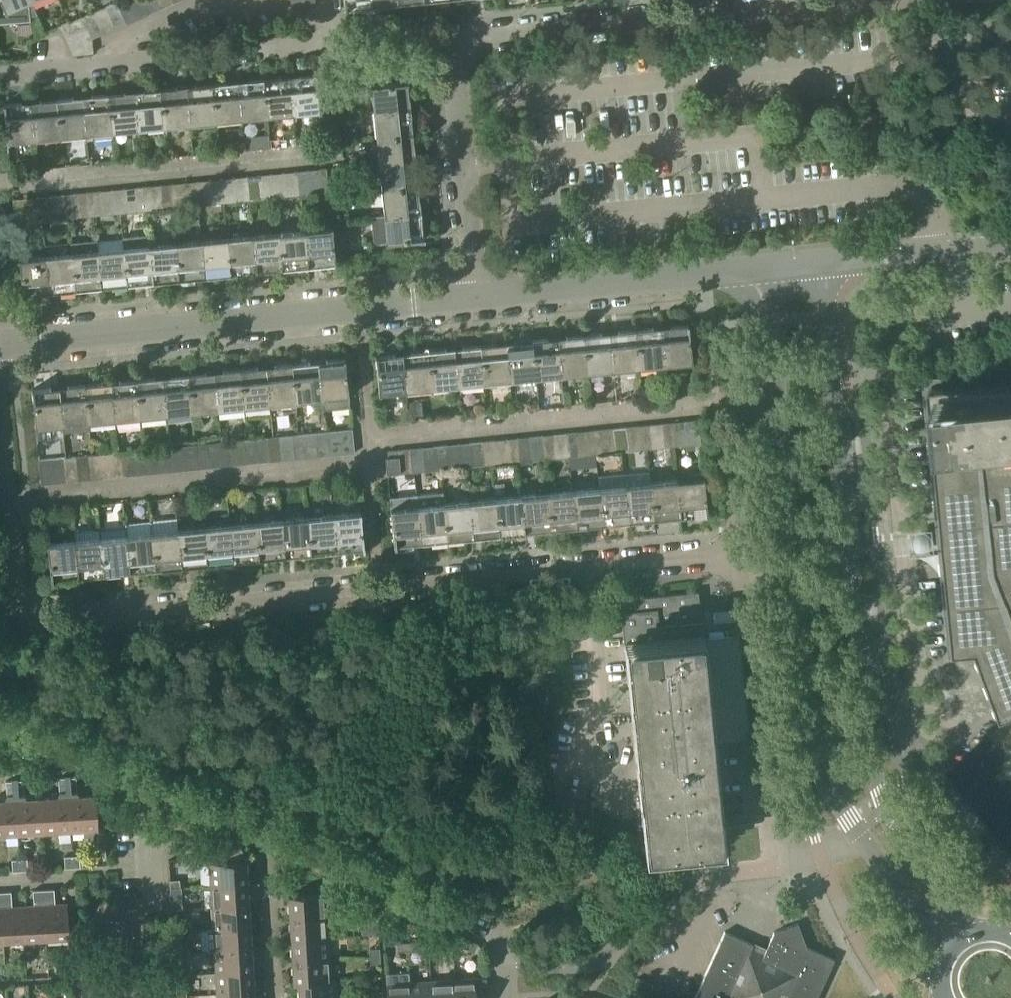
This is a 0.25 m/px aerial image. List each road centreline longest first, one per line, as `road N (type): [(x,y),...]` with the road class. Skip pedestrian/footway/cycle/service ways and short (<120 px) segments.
road 1 (residential): [(972,932),(930,886),(883,810),(862,712),(824,263)]
road 2 (residential): [(472,298),(454,73),(460,49),(473,41),(885,0)]
road 3 (residential): [(505,997),(503,955),(491,931),(0,721)]
road 4 (residential): [(378,590),(38,624),(20,615),(0,429)]
road 5 (residential): [(0,344),(472,298)]
road 6 (residential): [(778,388),(813,722),(828,778),(857,831)]
road 7 (residential): [(0,74),(324,47),(335,35),(332,0)]
road 8 (residential): [(378,590),(740,556)]
road 9 (residential): [(772,869),(740,556)]
road 10 (residential): [(472,298),(767,269)]
road 11 (residential): [(740,556),(729,455),(760,396),(778,388)]
road 12 (residential): [(824,263),(1010,244)]
road 13 (residential): [(857,831),(947,951)]

